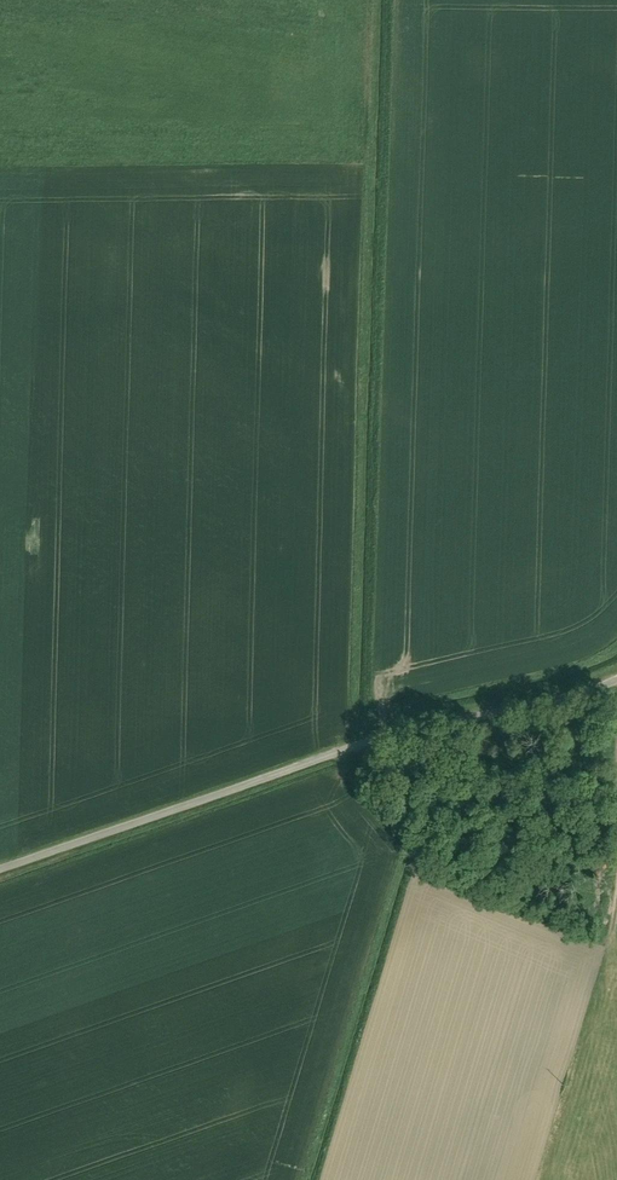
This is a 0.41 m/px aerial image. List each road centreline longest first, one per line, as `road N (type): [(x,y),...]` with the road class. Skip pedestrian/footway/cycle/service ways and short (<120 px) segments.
road 1 (residential): [(616,681),(366,742),(0,870)]

